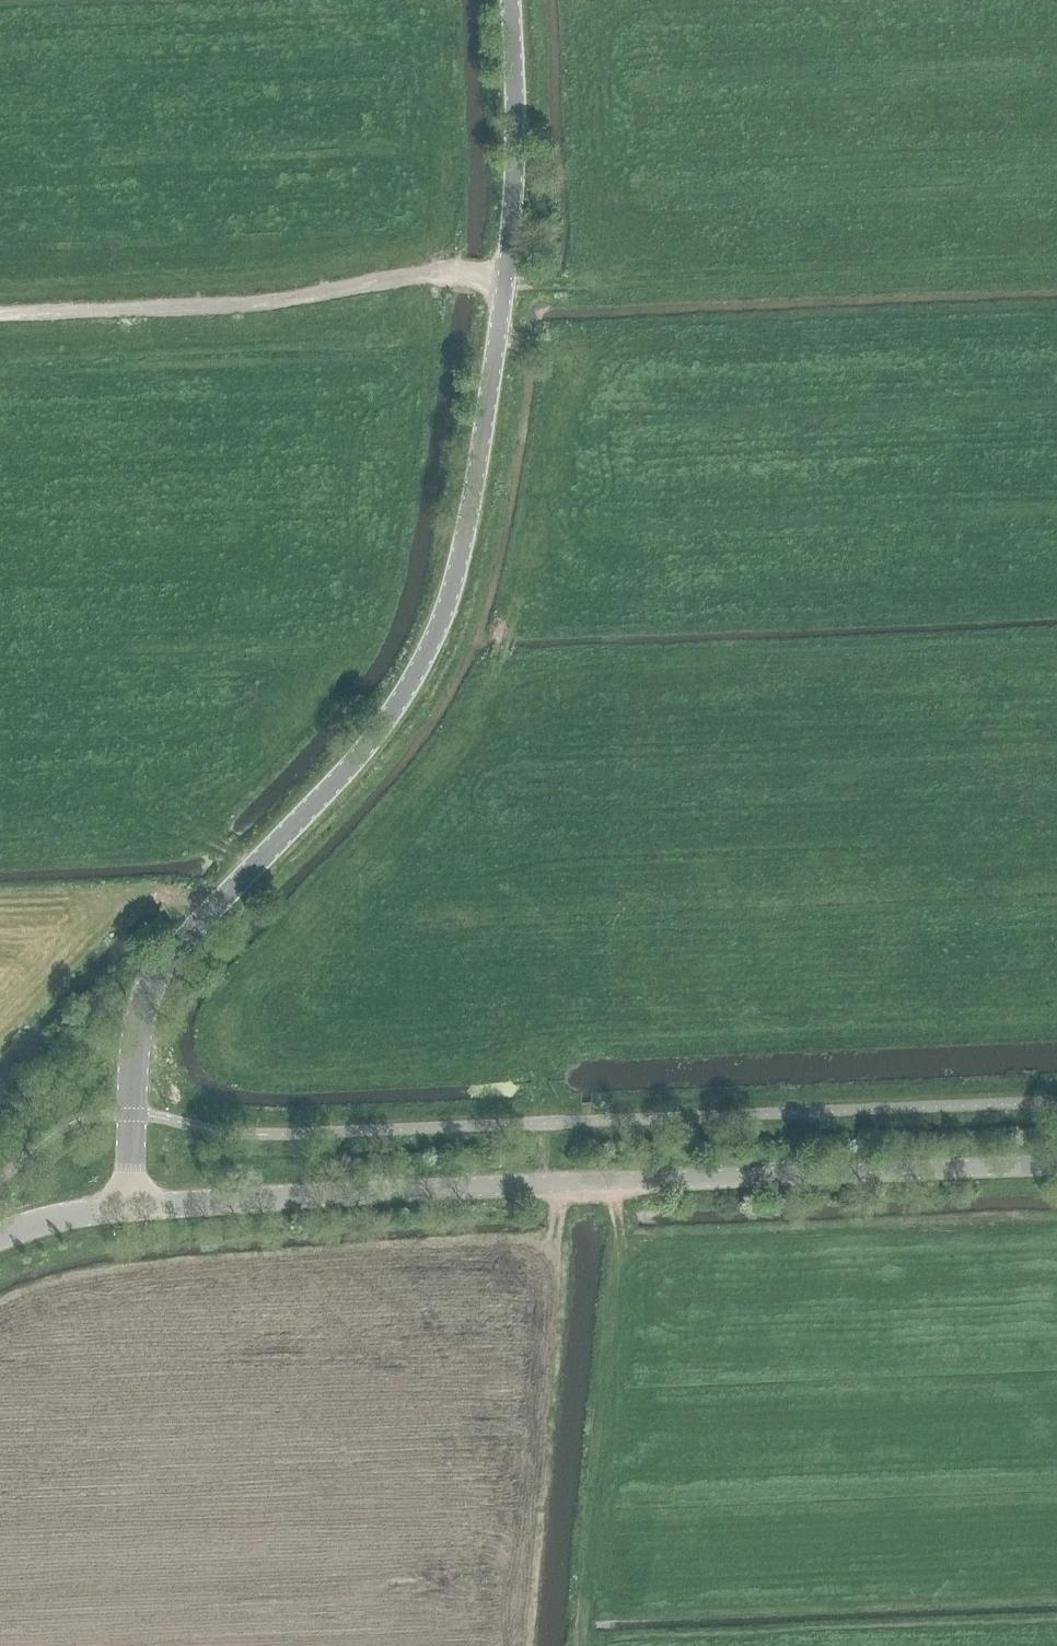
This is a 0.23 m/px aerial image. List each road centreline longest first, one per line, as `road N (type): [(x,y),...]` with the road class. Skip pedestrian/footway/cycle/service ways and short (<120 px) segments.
road 1 (tertiary): [(129,1209),(135,1037),(157,974),(376,732),(447,604),(504,279),(513,165),(510,0)]
road 2 (secondary): [(1056,1164),(129,1209)]
road 3 (secondary): [(129,1209),(48,1220),(0,1236)]
road 4 (track): [(543,1185),(538,1062)]

